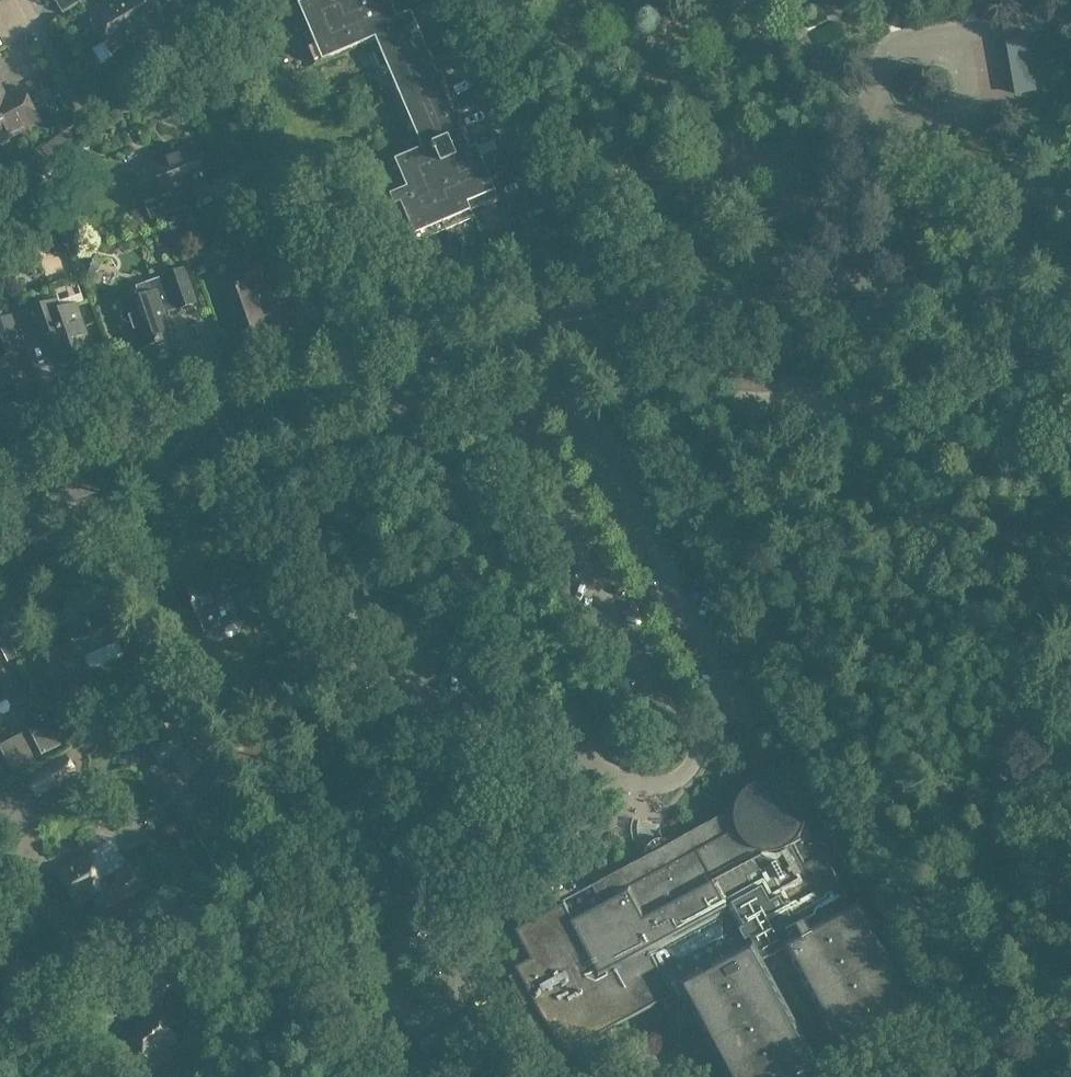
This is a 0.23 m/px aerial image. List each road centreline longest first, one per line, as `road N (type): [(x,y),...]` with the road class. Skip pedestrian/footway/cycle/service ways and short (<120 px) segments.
road 1 (secondary): [(1070,301),(644,306),(372,376)]
road 2 (secondary): [(0,500),(372,376)]
road 3 (track): [(881,403),(1070,468)]
road 4 (track): [(0,955),(77,1076)]

